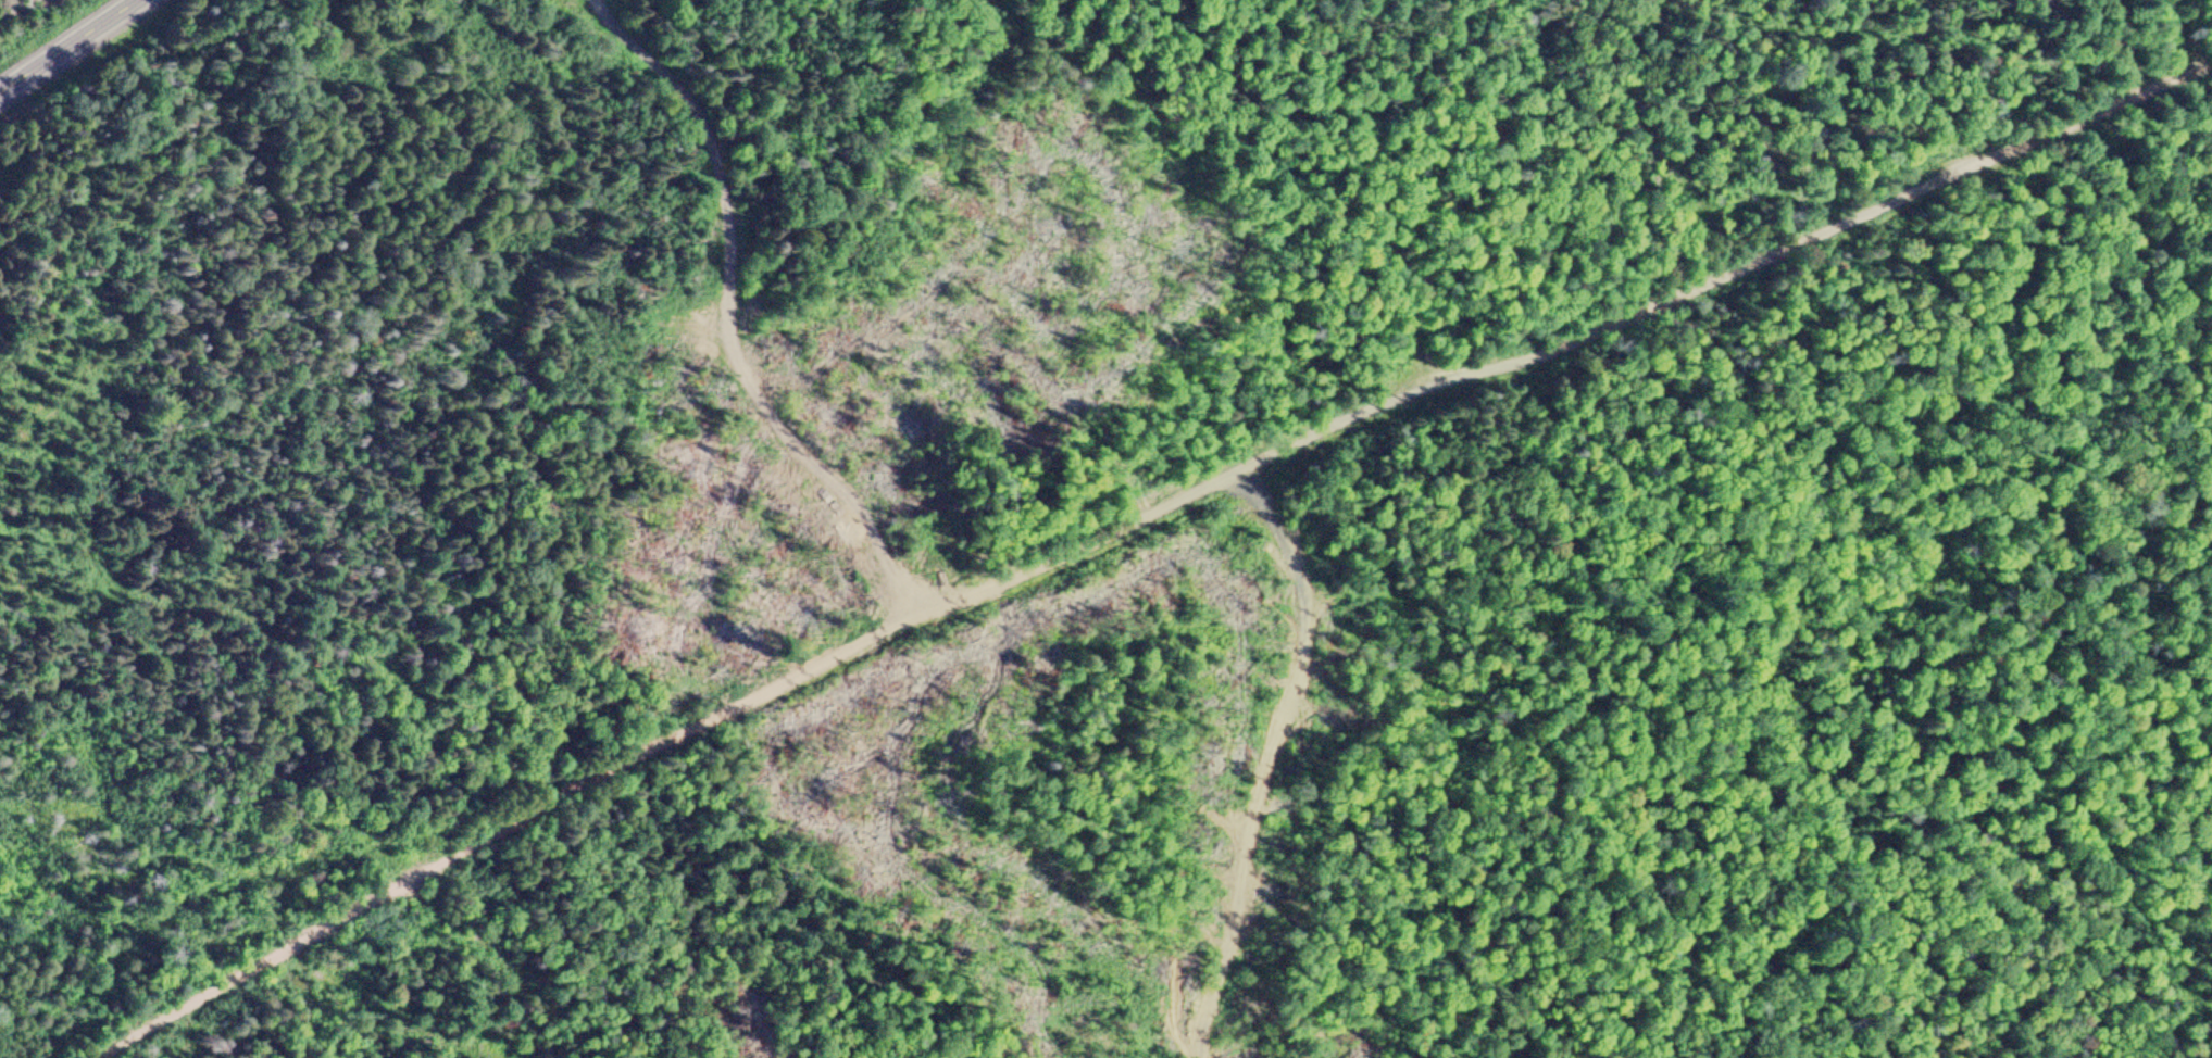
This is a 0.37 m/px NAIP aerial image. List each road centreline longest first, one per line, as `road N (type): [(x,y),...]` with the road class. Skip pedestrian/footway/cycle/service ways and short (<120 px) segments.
road 1 (track): [(2211,63),(1036,576),(58,1057)]
road 2 (track): [(932,628),(776,411),(748,355),(710,137),(664,76),(593,22),(585,0)]
road 3 (primary): [(0,88),(128,0)]

